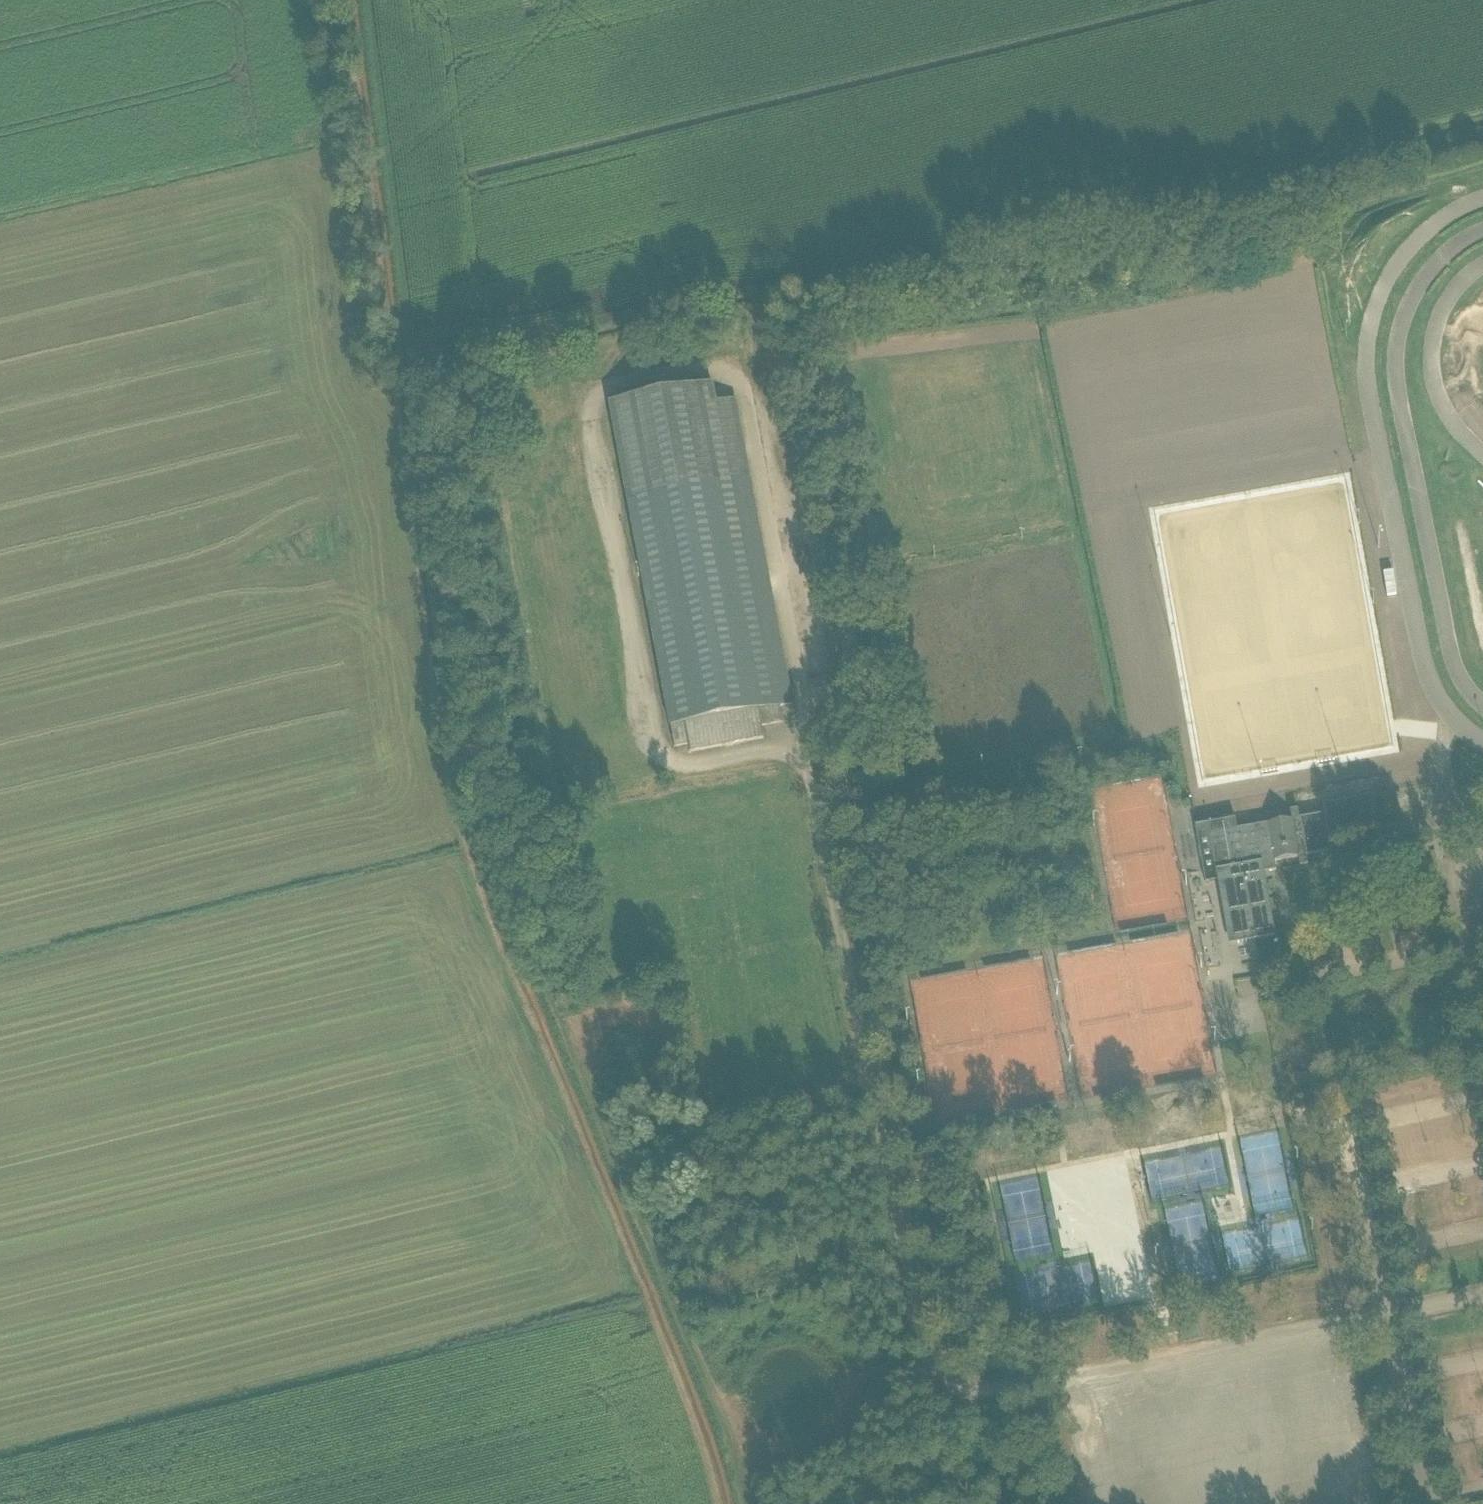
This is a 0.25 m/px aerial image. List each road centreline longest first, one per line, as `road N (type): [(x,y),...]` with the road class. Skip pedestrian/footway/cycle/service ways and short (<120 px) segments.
road 1 (track): [(584,418),(645,730),(658,759),(678,768),(783,745),(812,726),(816,712),(751,399)]
road 2 (track): [(751,399),(840,292),(890,272),(1482,130)]
road 3 (track): [(751,399),(734,353),(713,352),(613,373),(587,394),(584,418)]

